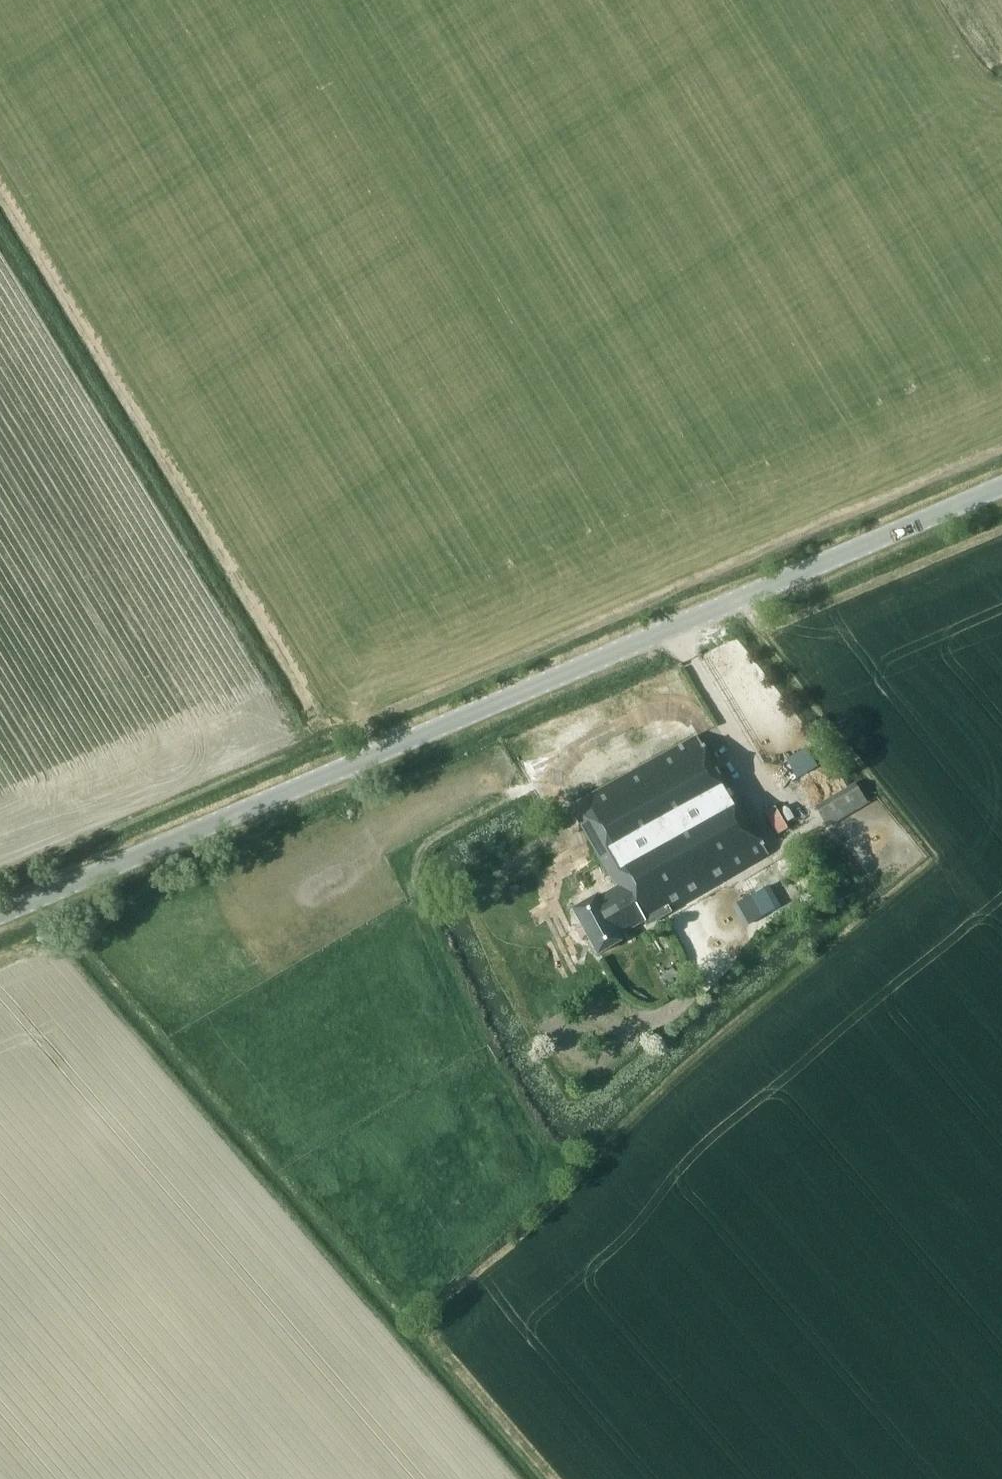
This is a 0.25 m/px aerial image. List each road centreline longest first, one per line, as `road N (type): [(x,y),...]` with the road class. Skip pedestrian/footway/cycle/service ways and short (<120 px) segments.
road 1 (tertiary): [(0,913),(1001,484)]

